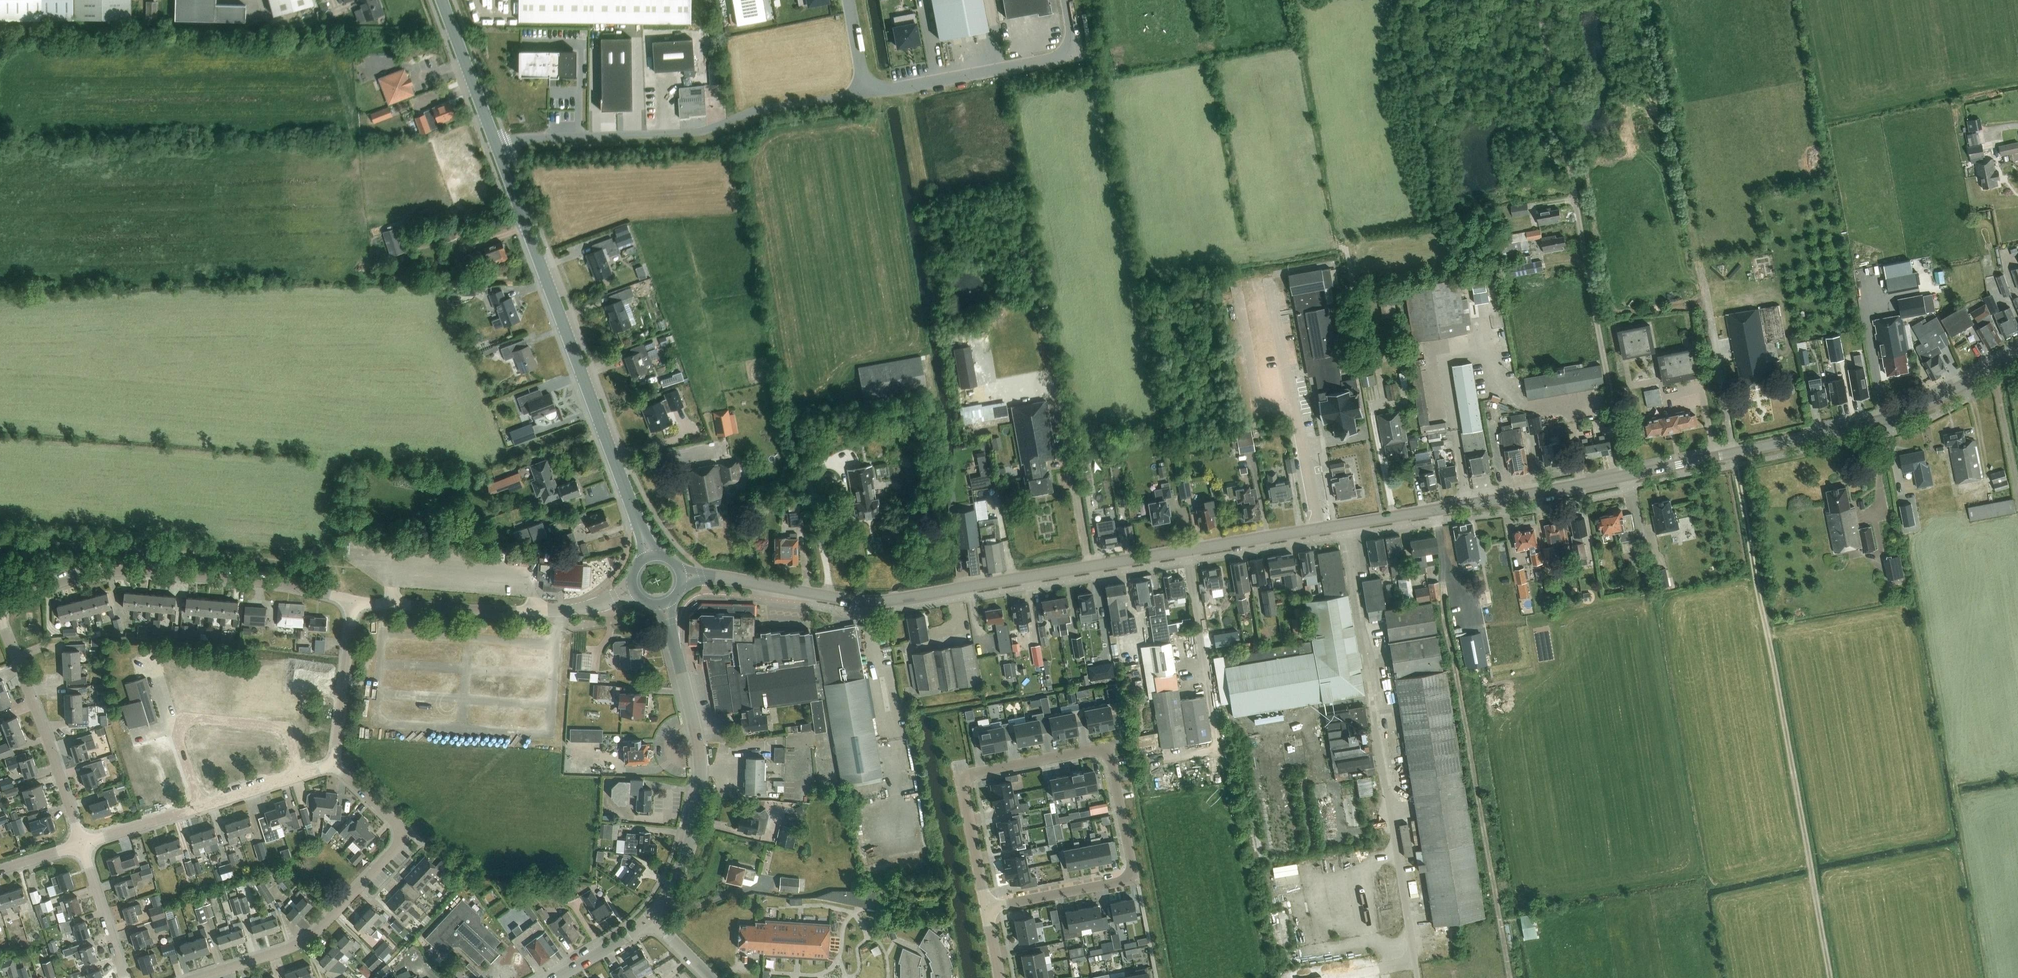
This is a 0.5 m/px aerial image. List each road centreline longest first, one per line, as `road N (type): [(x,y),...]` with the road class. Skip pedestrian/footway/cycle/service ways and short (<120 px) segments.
road 1 (track): [(1831,977),(1733,454)]
road 2 (tertiary): [(682,577),(870,601),(1186,551)]
road 3 (unclassified): [(1625,477),(1535,0)]
road 4 (track): [(1511,977),(1444,622),(1438,511)]
road 5 (track): [(1911,532),(1990,977)]
road 6 (tertiary): [(1186,551),(1625,477)]
road 7 (tertiary): [(497,149),(651,556)]
road 8 (residential): [(960,778),(1107,750),(1133,880),(986,910)]
road 9 (tertiary): [(1625,477),(1885,421),(2017,356)]
road 10 (unclassified): [(497,149),(523,141),(696,135),(757,112),(864,95)]
road 11 (residential): [(0,607),(67,580),(116,572),(287,583),(354,601)]
road 12 (residential): [(203,977),(304,943),(397,848),(396,824),(334,768)]
road 13 (tertiary): [(651,918),(685,853),(699,761),(665,604)]
road 14 (unclassified): [(354,601),(557,613),(600,605),(633,587)]
road 15 (unclassified): [(1068,0),(1073,48),(1063,60),(864,95)]
road 16 (residential): [(82,845),(334,768)]
road 17 (residential): [(82,845),(0,621)]
road 18 (unclassified): [(1223,780),(1186,551)]
road 19 (track): [(1089,567),(1053,374)]
road 20 (residential): [(334,768),(354,601)]
road 21 (tertiary): [(441,0),(497,149)]
road 22 (residential): [(124,977),(82,845)]
road 23 (residential): [(986,910),(960,778)]

